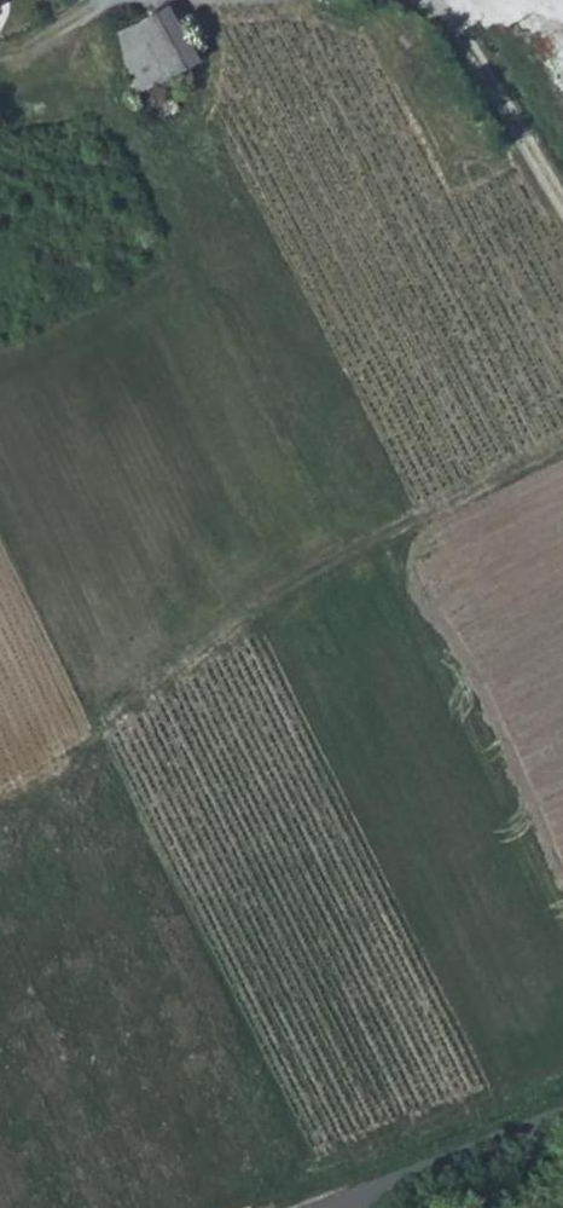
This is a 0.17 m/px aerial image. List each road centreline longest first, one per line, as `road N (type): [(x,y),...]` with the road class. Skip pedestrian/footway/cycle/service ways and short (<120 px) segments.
road 1 (track): [(425,8),(491,88),(562,214)]
road 2 (tertiary): [(346,1207),(562,1123)]

